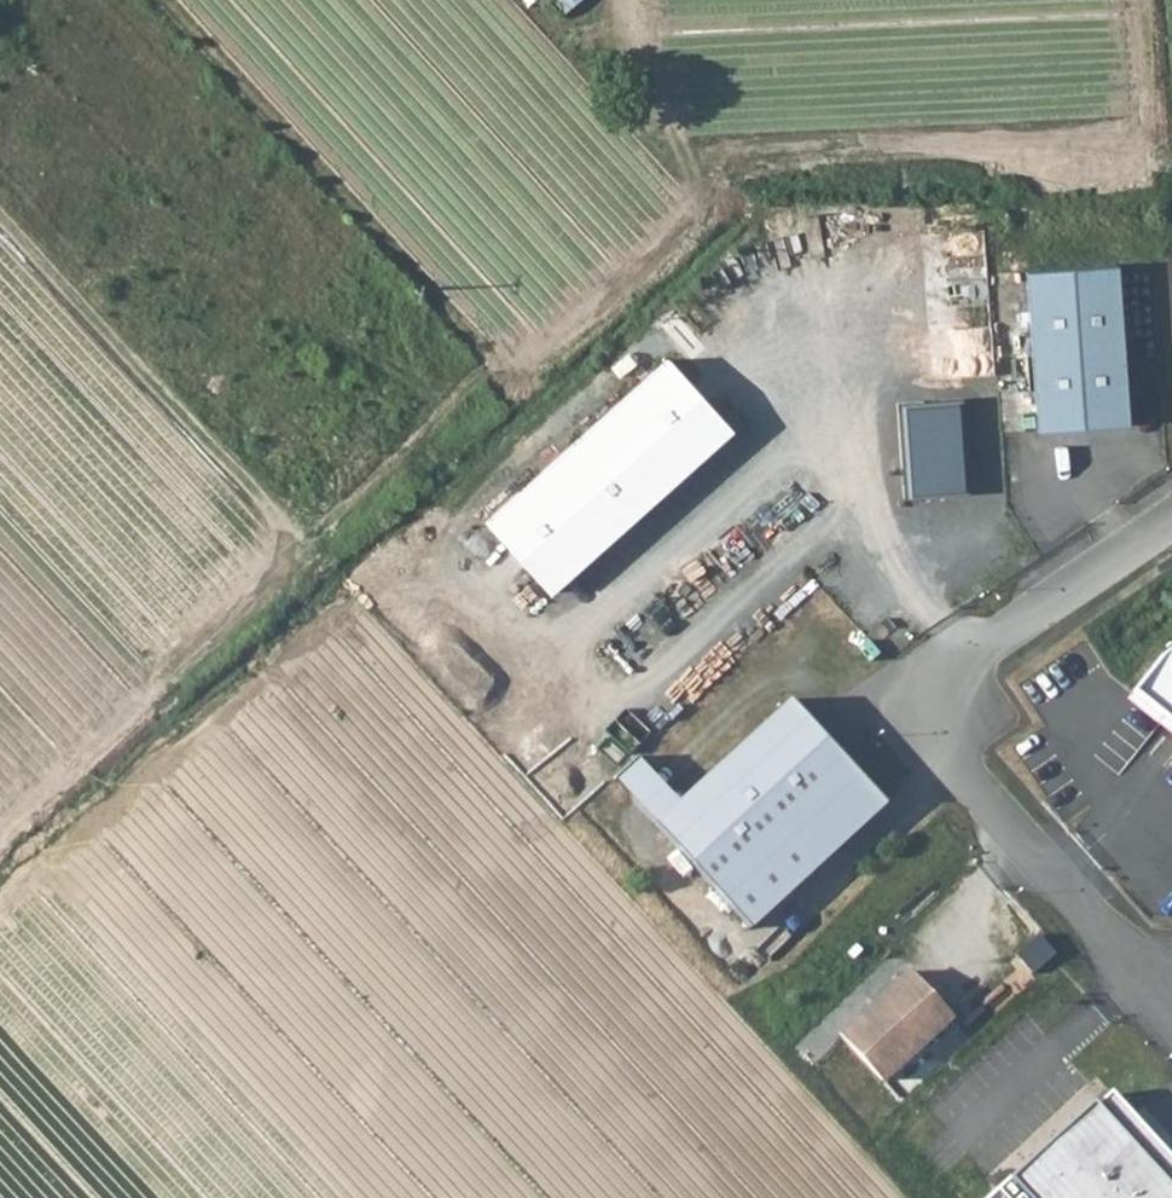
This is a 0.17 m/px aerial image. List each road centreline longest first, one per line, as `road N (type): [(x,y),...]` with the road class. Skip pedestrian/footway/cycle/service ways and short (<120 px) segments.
road 1 (unclassified): [(1171,514),(898,697),(1138,968),(1171,985)]

